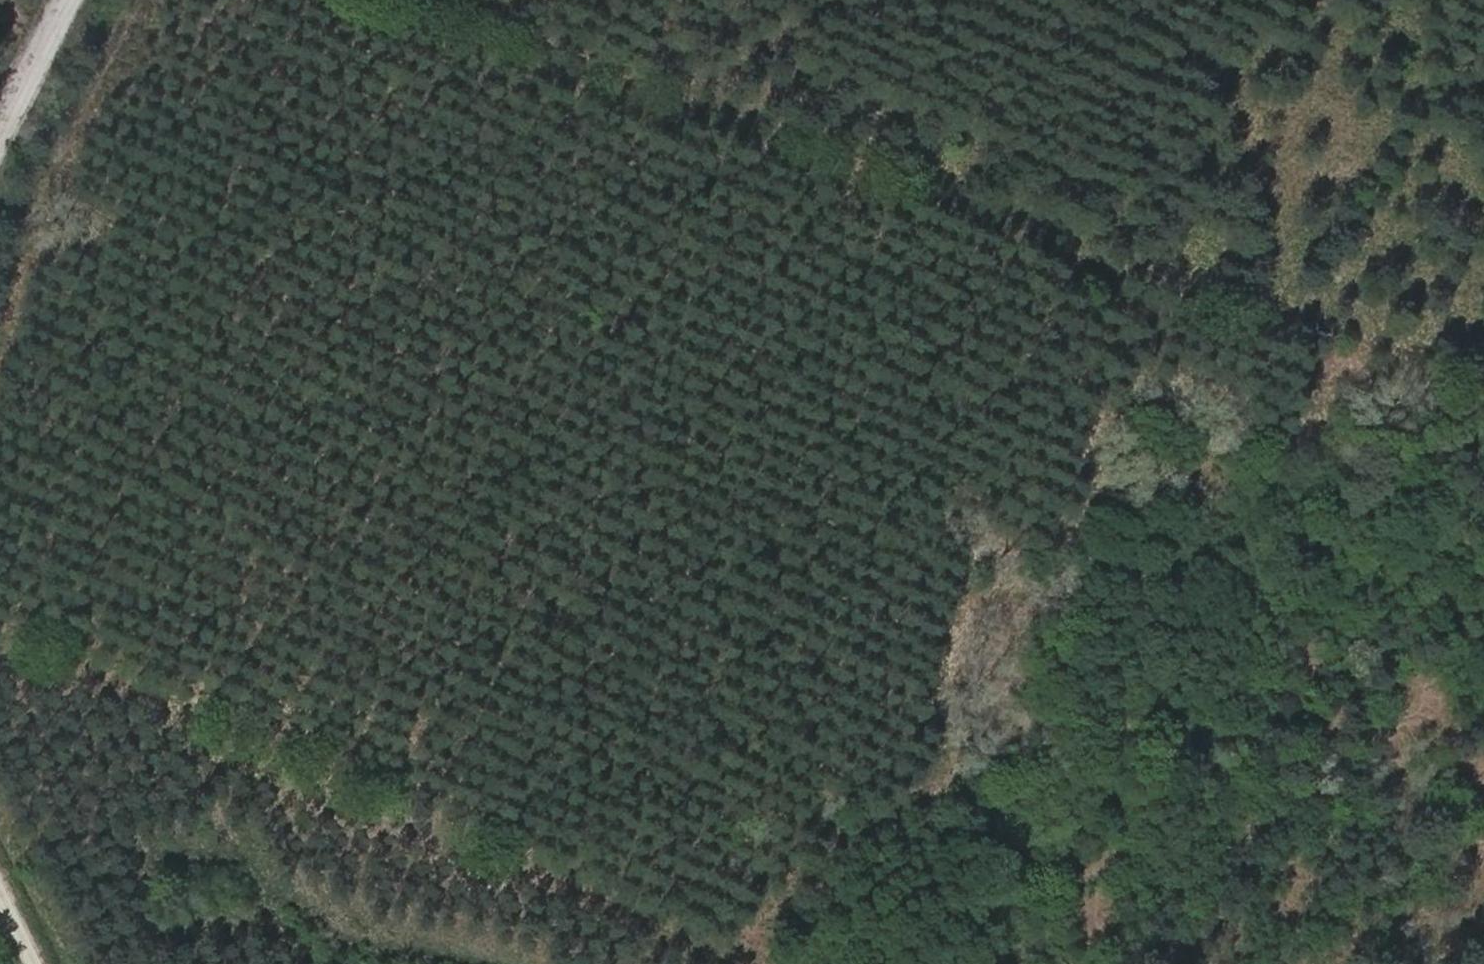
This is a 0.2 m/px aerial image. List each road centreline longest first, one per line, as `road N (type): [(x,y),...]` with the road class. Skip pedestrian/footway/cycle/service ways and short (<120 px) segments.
road 1 (track): [(67,0),(0,133)]

